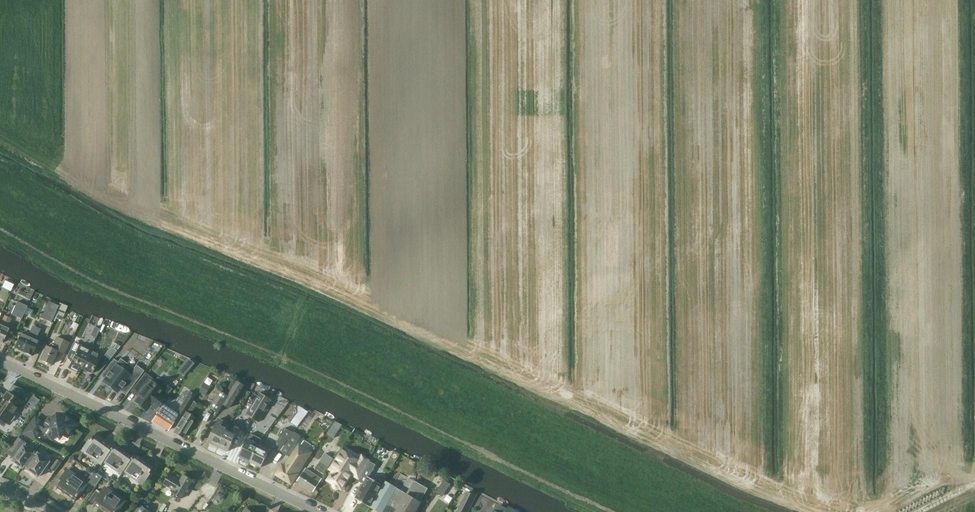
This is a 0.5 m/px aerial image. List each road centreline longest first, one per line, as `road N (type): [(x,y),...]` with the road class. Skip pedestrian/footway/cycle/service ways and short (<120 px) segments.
road 1 (track): [(162,308),(285,358),(603,511)]
road 2 (tertiary): [(319,511),(0,359)]

